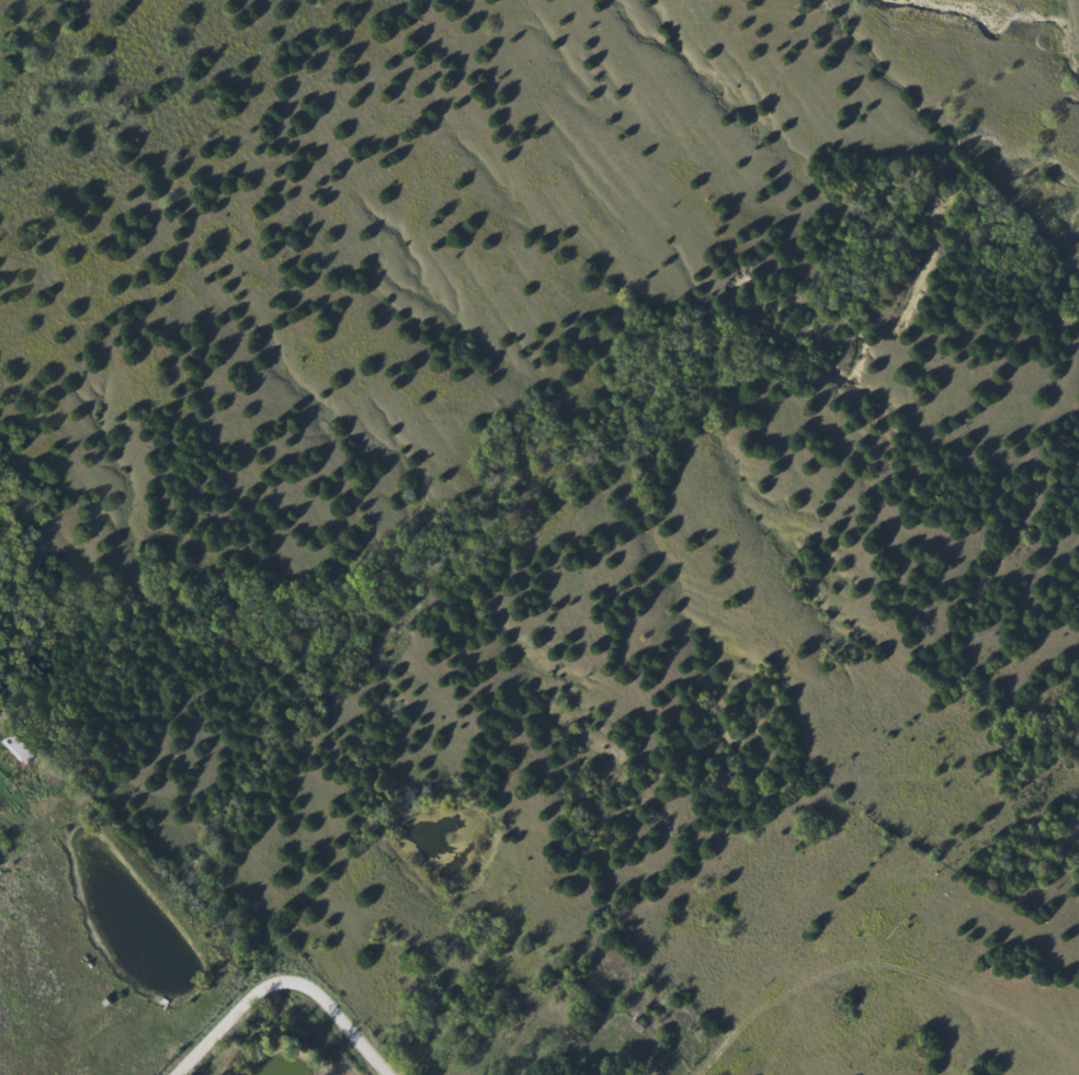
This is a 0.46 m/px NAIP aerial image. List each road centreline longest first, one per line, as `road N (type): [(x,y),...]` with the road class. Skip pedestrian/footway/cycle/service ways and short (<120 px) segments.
road 1 (residential): [(179,1074),(249,999),(296,980),(319,993),(395,1074)]

